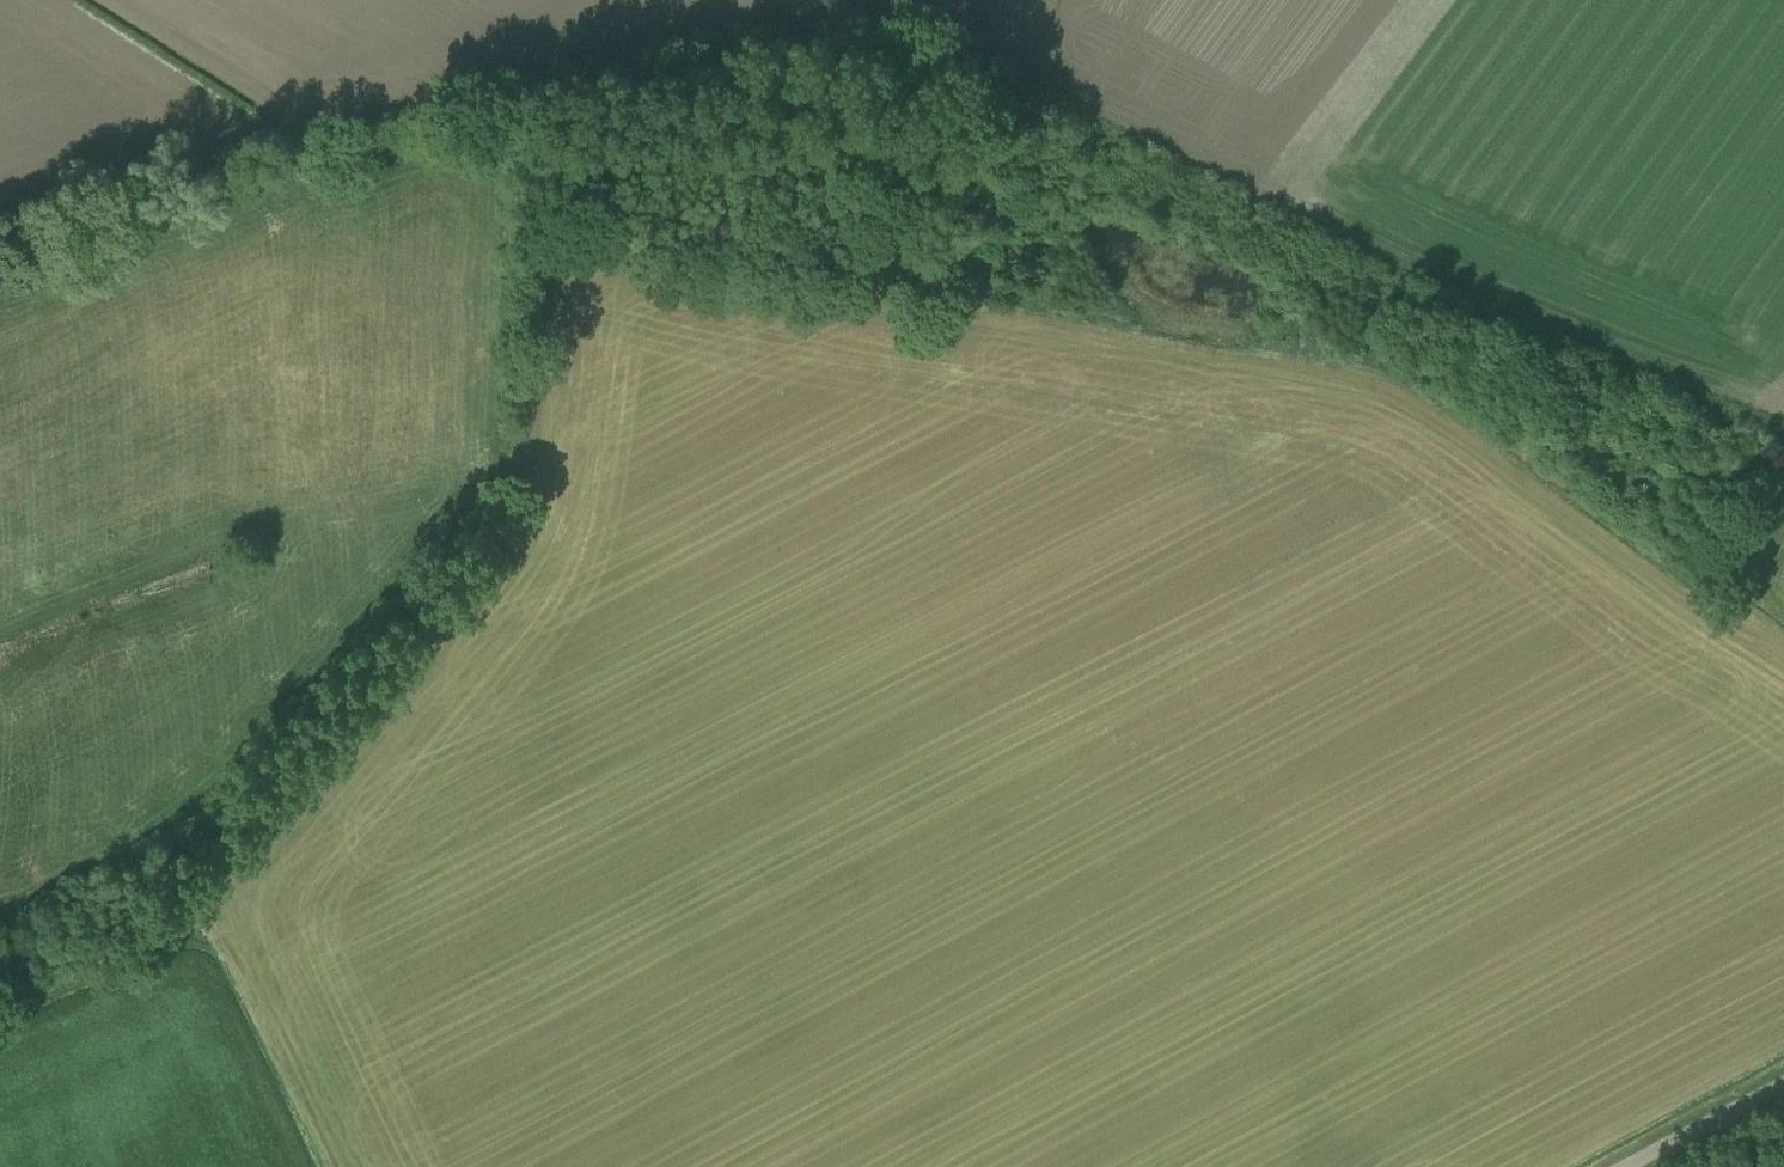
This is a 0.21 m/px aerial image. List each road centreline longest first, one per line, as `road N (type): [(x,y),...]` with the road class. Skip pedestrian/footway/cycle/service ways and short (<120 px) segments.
road 1 (unclassified): [(1627,1166),(1783,1085)]

